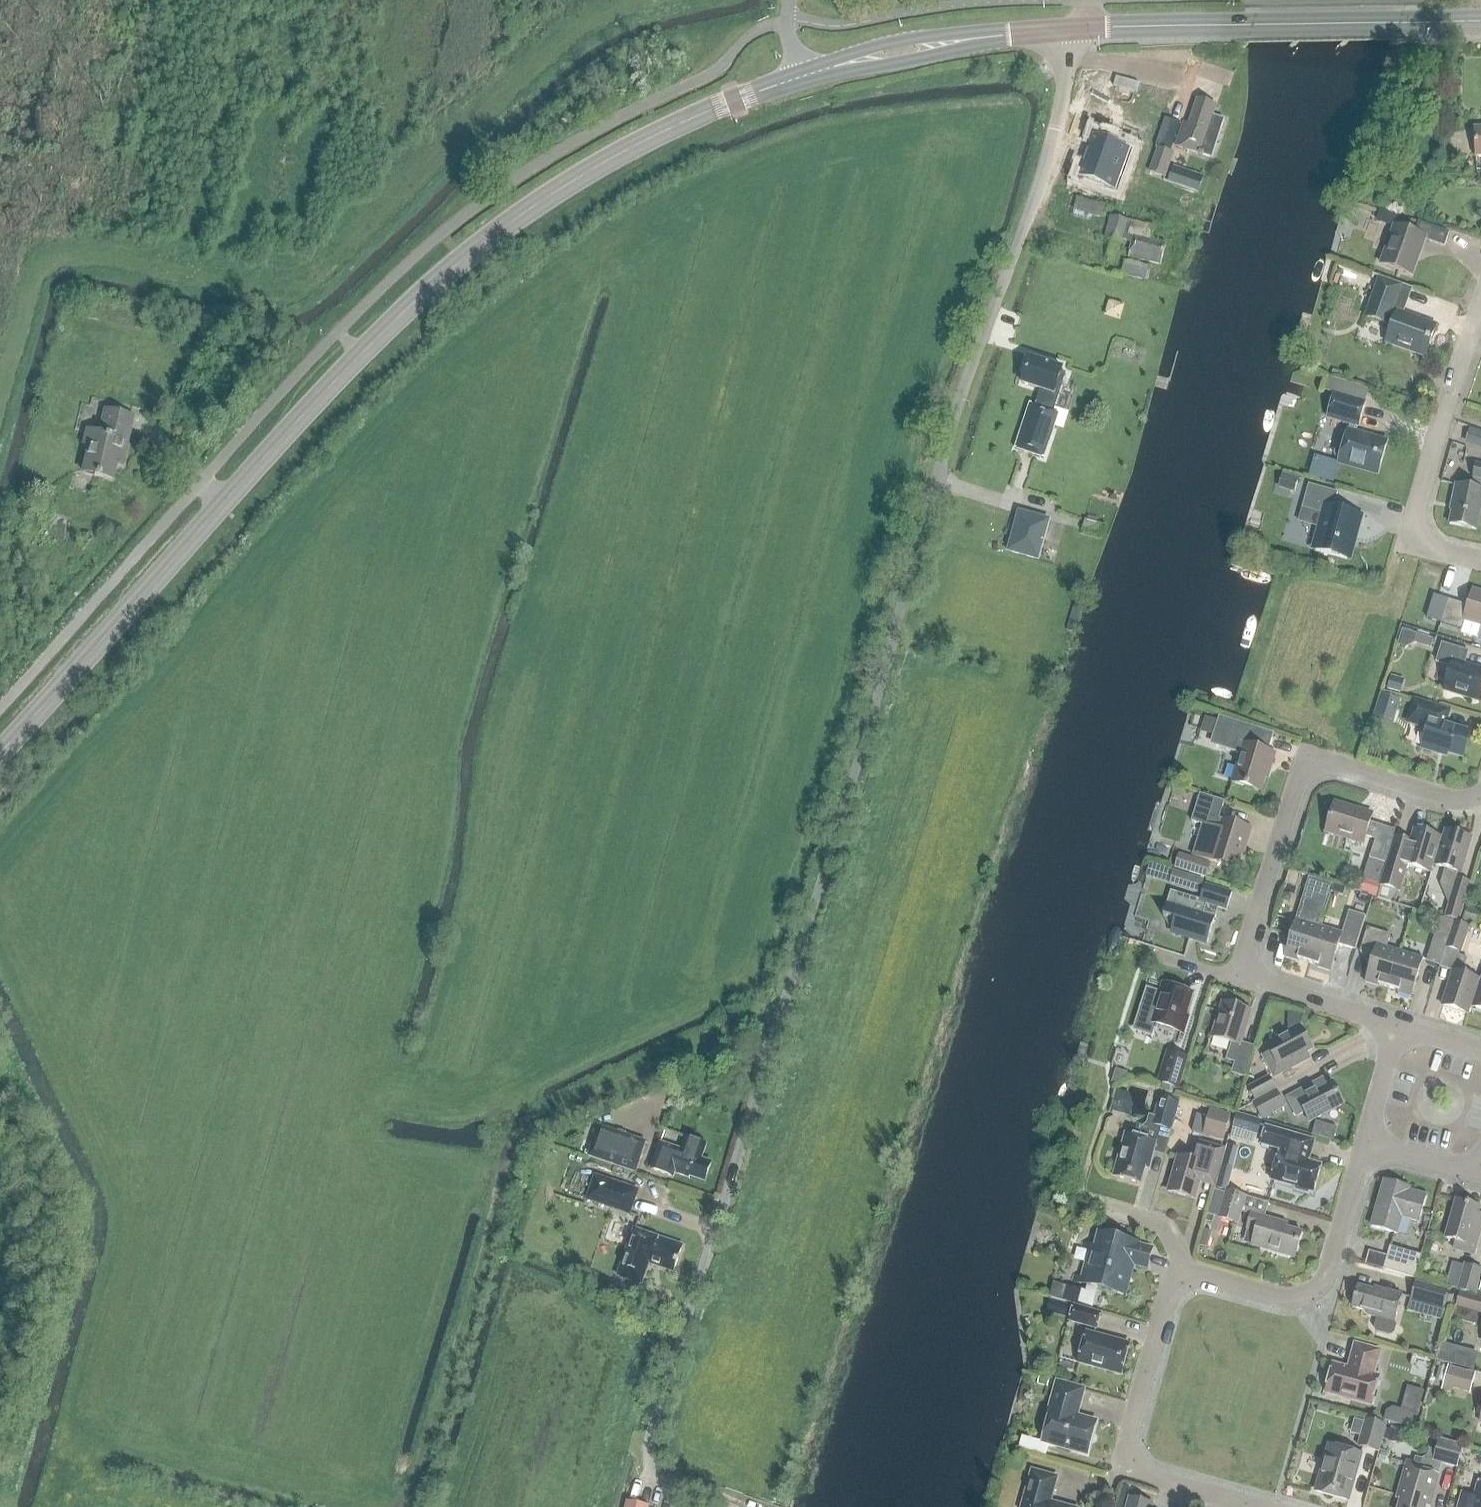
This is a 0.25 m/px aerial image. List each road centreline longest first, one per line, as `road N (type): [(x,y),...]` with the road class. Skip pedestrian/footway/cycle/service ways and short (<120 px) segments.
road 1 (unclassified): [(731,1506),(658,1481),(647,1446),(950,425),(1057,126),(1078,28)]
road 2 (tertiary): [(0,751),(370,343),(483,241),(567,183),(678,124),(799,77),(970,38),(1078,28)]
road 3 (track): [(648,0),(614,10),(567,39),(397,182),(322,271),(292,289),(117,255),(82,253),(55,264),(32,288),(0,390)]
road 4 (residential): [(1250,972),(1249,941),(1294,790),(1313,769),(1346,766),(1450,801),(1480,796)]
road 5 (residential): [(1267,1506),(1132,1461),(1129,1433),(1168,1300),(1186,1277)]
road 6 (residential): [(1480,560),(1412,536),(1480,307)]
road 7 (residential): [(1186,1277),(1281,1297),(1307,1294),(1328,1273),(1366,1143)]
road 8 (tertiary): [(1078,28),(1247,23)]
road 9 (residential): [(1400,1027),(1250,972)]
road 10 (tertiary): [(1396,20),(1247,23)]
road 11 (residential): [(1082,1200),(1167,1226),(1186,1277)]
road 12 (residential): [(1366,1143),(1400,1027)]

